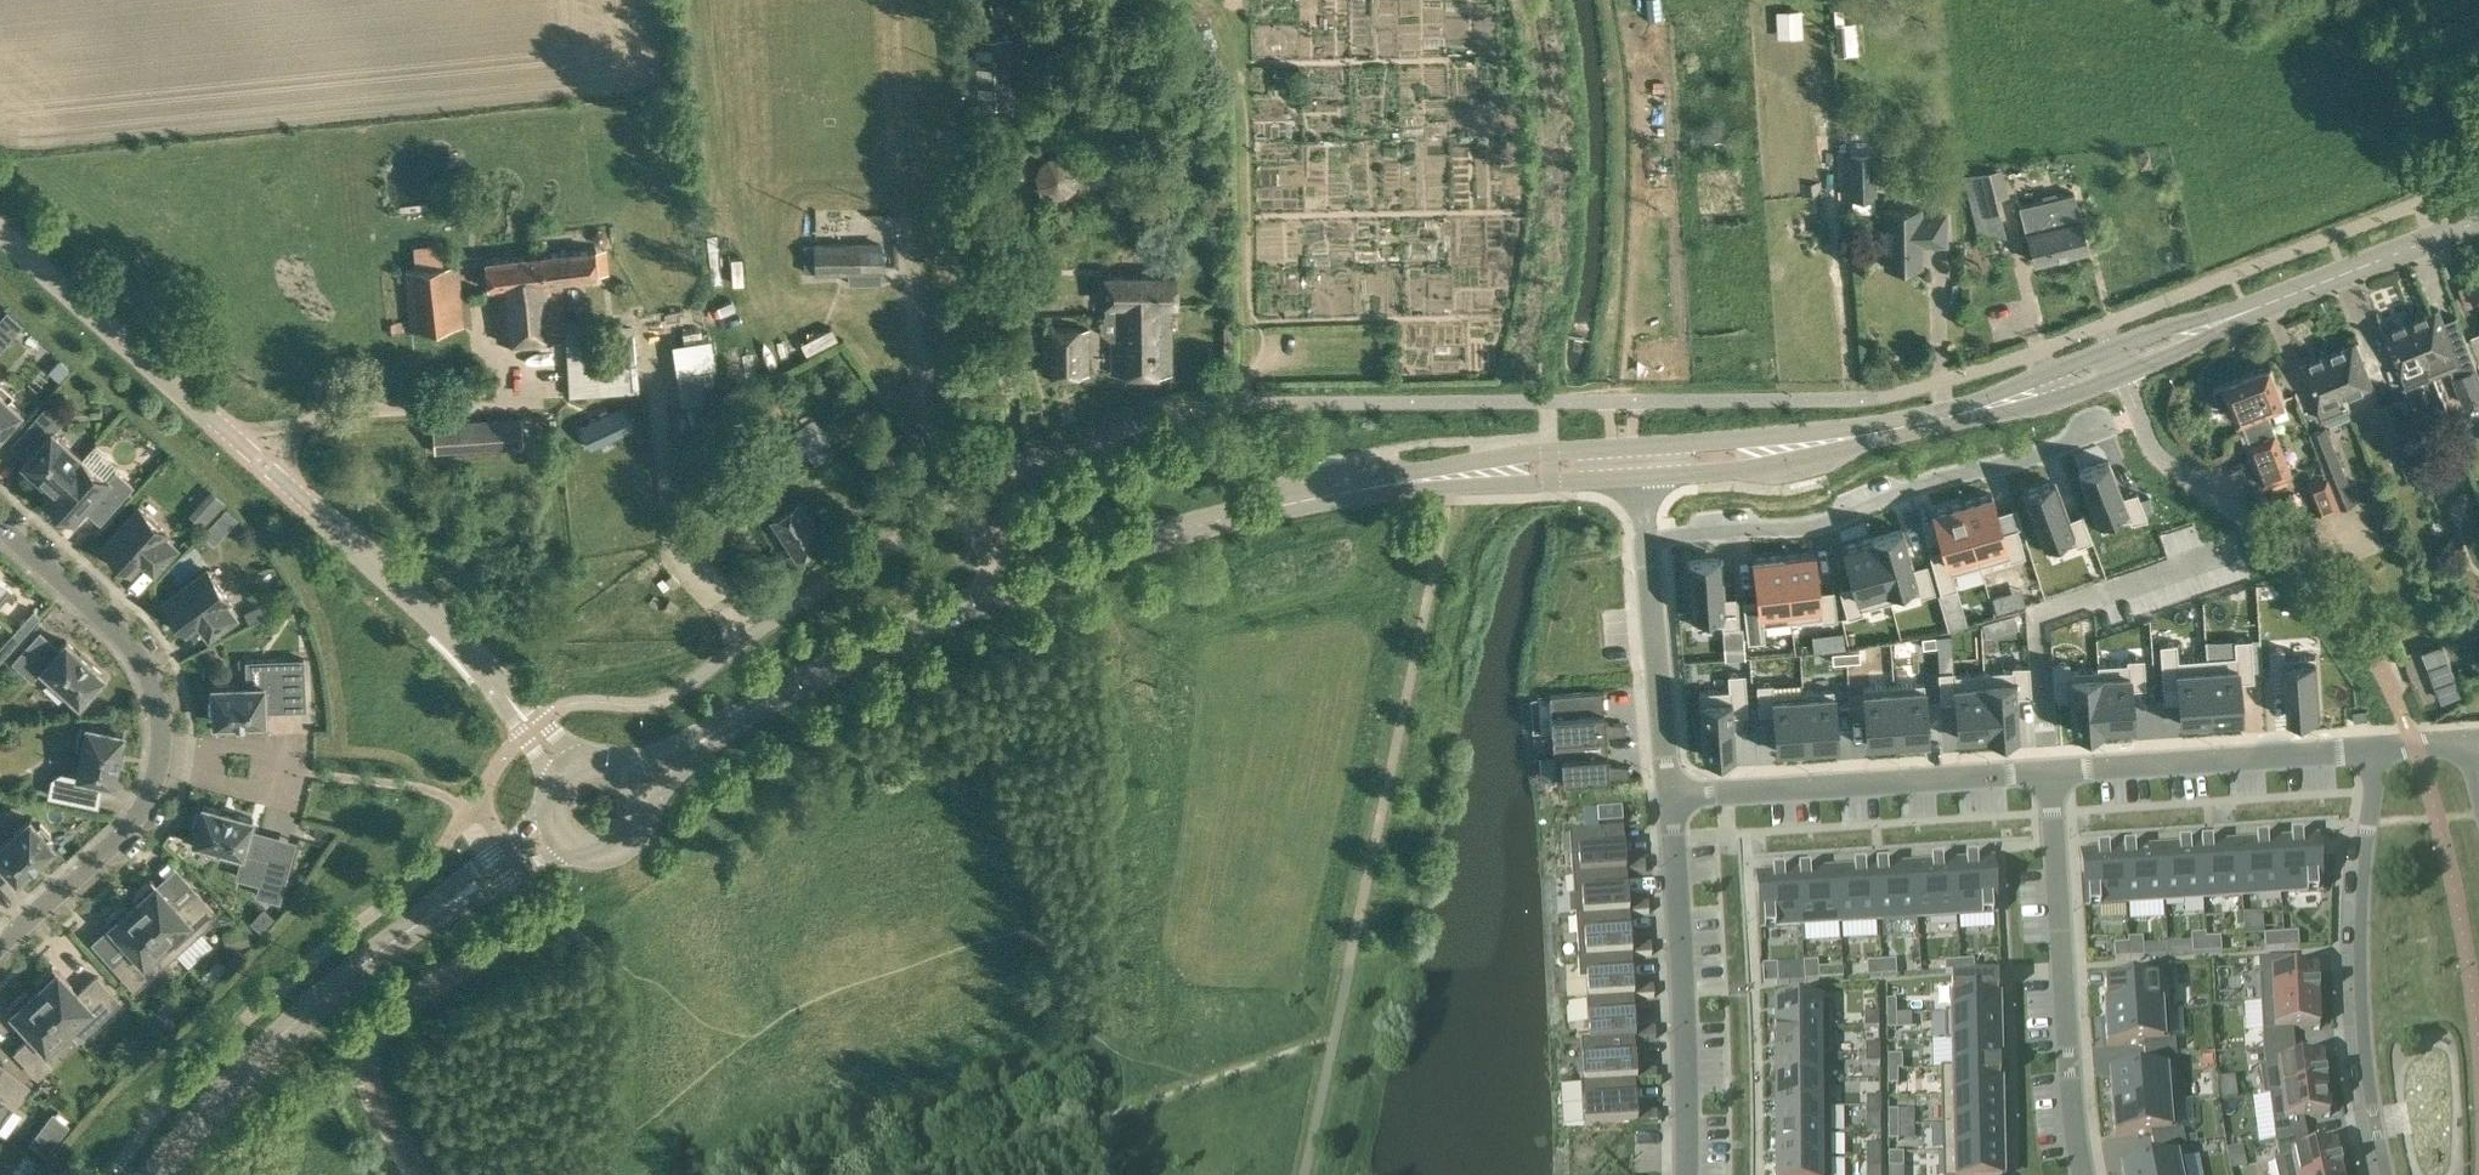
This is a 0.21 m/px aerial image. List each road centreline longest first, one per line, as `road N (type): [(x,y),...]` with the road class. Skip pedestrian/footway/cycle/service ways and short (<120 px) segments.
road 1 (unclassified): [(563,763),(446,628),(0,229)]
road 2 (tertiary): [(1000,593),(1112,553),(1335,495),(1640,462)]
road 3 (tertiary): [(159,1174),(273,1044),(330,992),(550,836)]
road 4 (residential): [(1651,539),(1812,536),(1930,491),(2044,466),(2146,428)]
road 5 (tertiary): [(1640,462),(1909,427),(2120,362)]
road 6 (residential): [(2385,1174),(2359,1011),(2375,750)]
road 7 (residential): [(2049,772),(2082,1174)]
road 8 (tertiary): [(646,776),(792,688),(1000,593)]
road 9 (tertiary): [(2120,362),(2478,222)]
road 10 (residential): [(1672,797),(2049,772)]
road 11 (residential): [(1686,1174),(1672,797)]
road 12 (residential): [(2049,772),(2037,624),(2211,563)]
road 13 (residential): [(2049,772),(2375,750)]
road 14 (residential): [(701,677),(822,589),(964,505)]
road 15 (residential): [(964,505),(1127,429),(1250,402)]
road 16 (residential): [(162,769),(281,798),(288,771),(288,746),(163,751)]
road 17 (residential): [(0,527),(141,660),(153,681),(163,751)]
road 18 (residential): [(1672,797),(1651,539)]
road 19 (residential): [(162,769),(128,839),(0,950)]
road 20 (residential): [(2317,574),(2173,466),(2146,428)]
road 21 (tertiary): [(550,836),(567,855),(617,861),(653,826),(646,776)]

